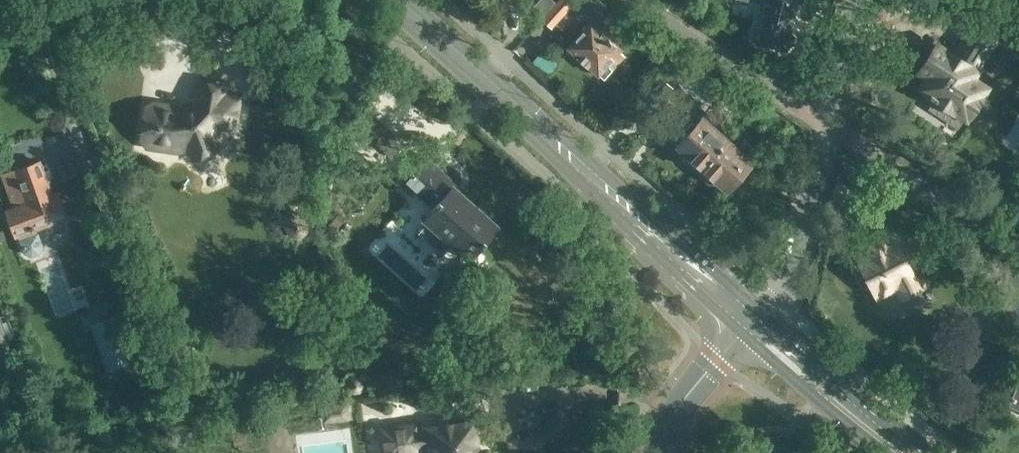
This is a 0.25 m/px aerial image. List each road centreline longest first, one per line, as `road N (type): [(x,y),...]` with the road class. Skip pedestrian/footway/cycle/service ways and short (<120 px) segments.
road 1 (primary): [(749,323),(394,0)]
road 2 (residential): [(749,323),(788,276),(855,0)]
road 3 (primary): [(901,452),(749,323)]
road 4 (tertiary): [(655,452),(680,403),(749,323)]

